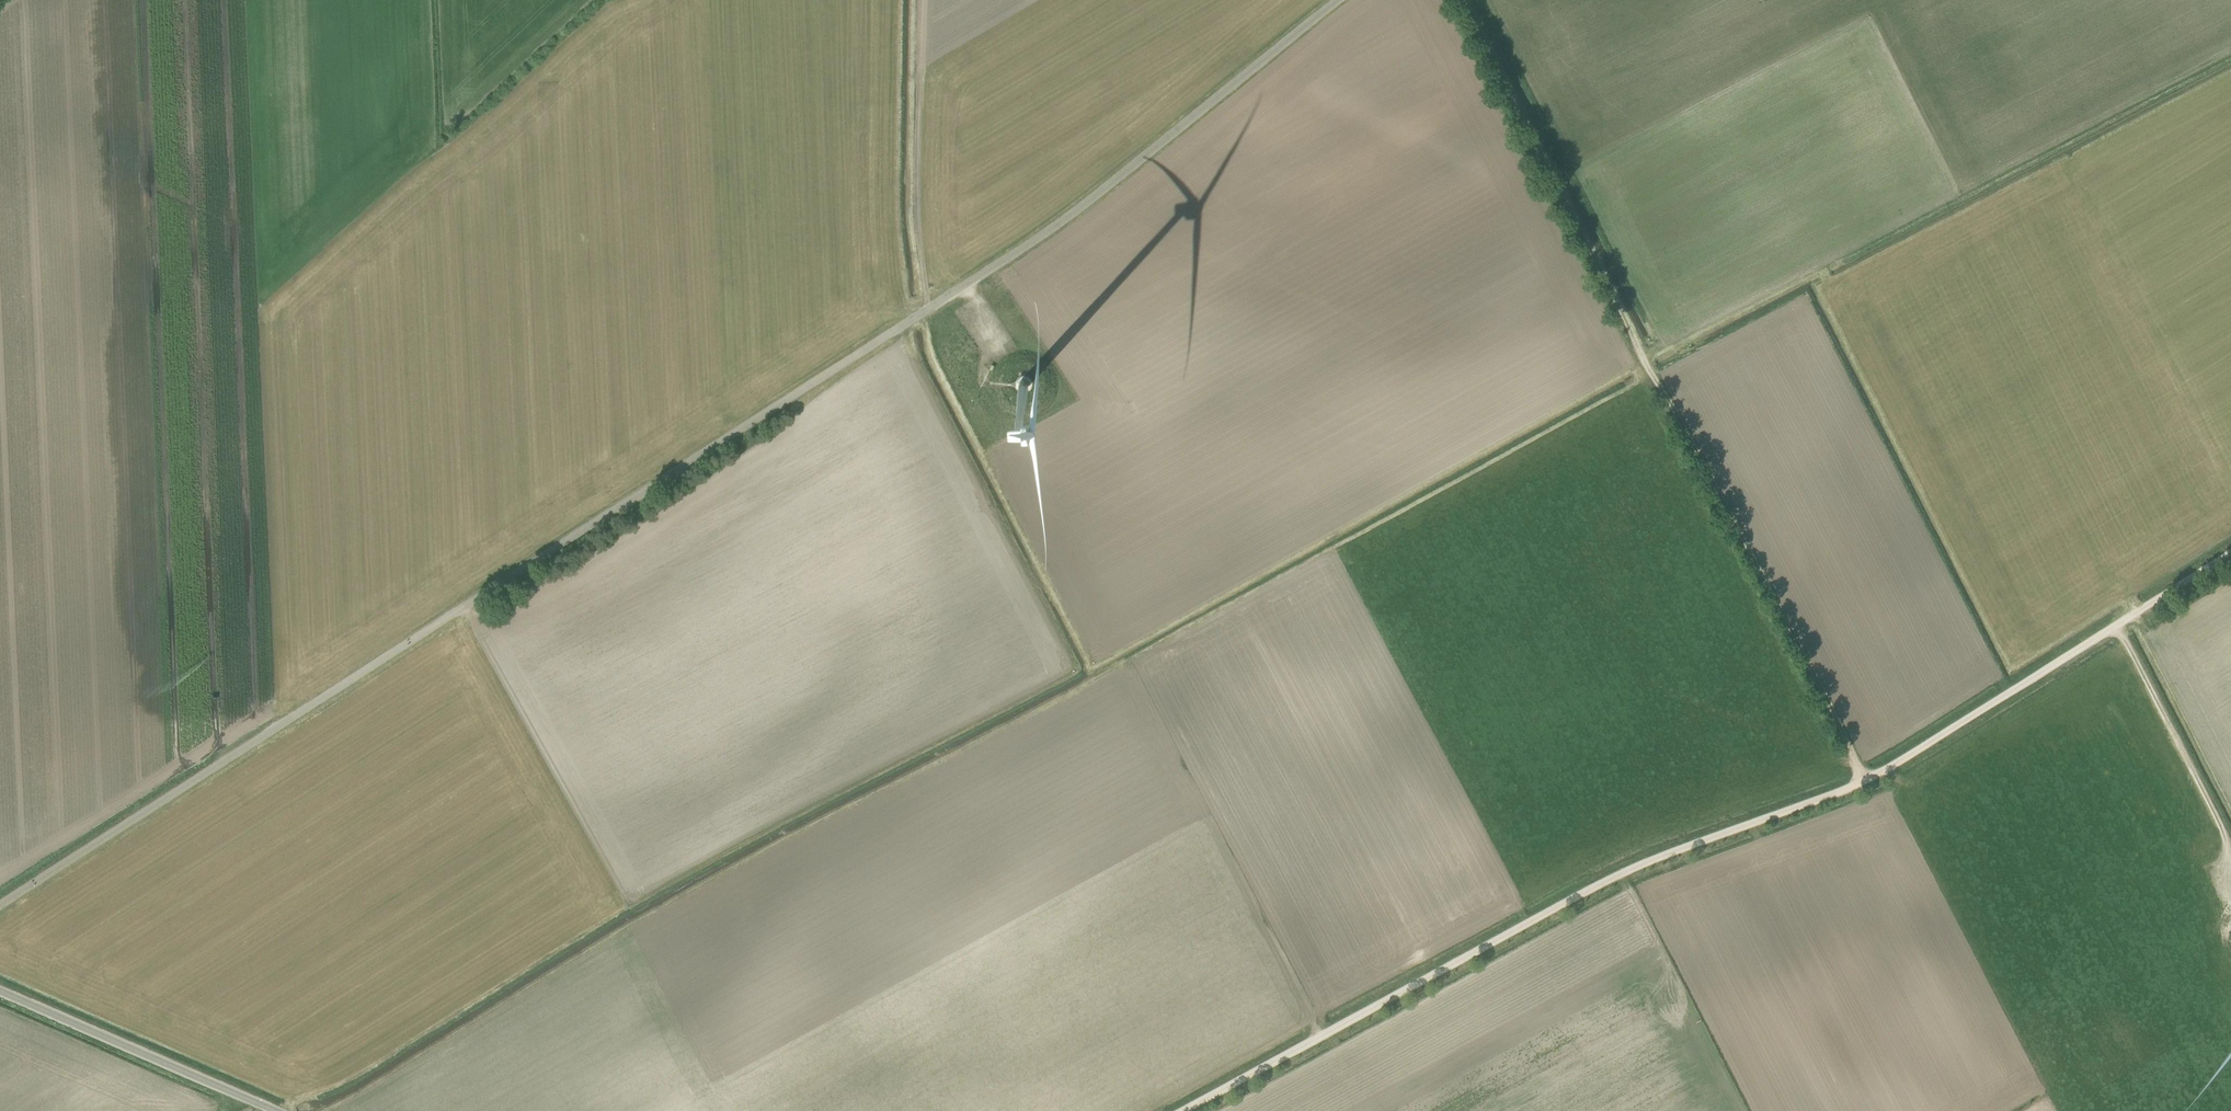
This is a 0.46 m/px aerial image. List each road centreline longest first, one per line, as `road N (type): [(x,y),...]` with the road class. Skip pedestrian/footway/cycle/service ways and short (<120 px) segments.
road 1 (unclassified): [(0,904),(1024,243),(1336,0)]
road 2 (track): [(1192,1110),(1698,847),(1870,782),(2230,558)]
road 3 (track): [(1870,782),(1459,0)]
road 4 (unclassified): [(276,1110),(0,991)]

